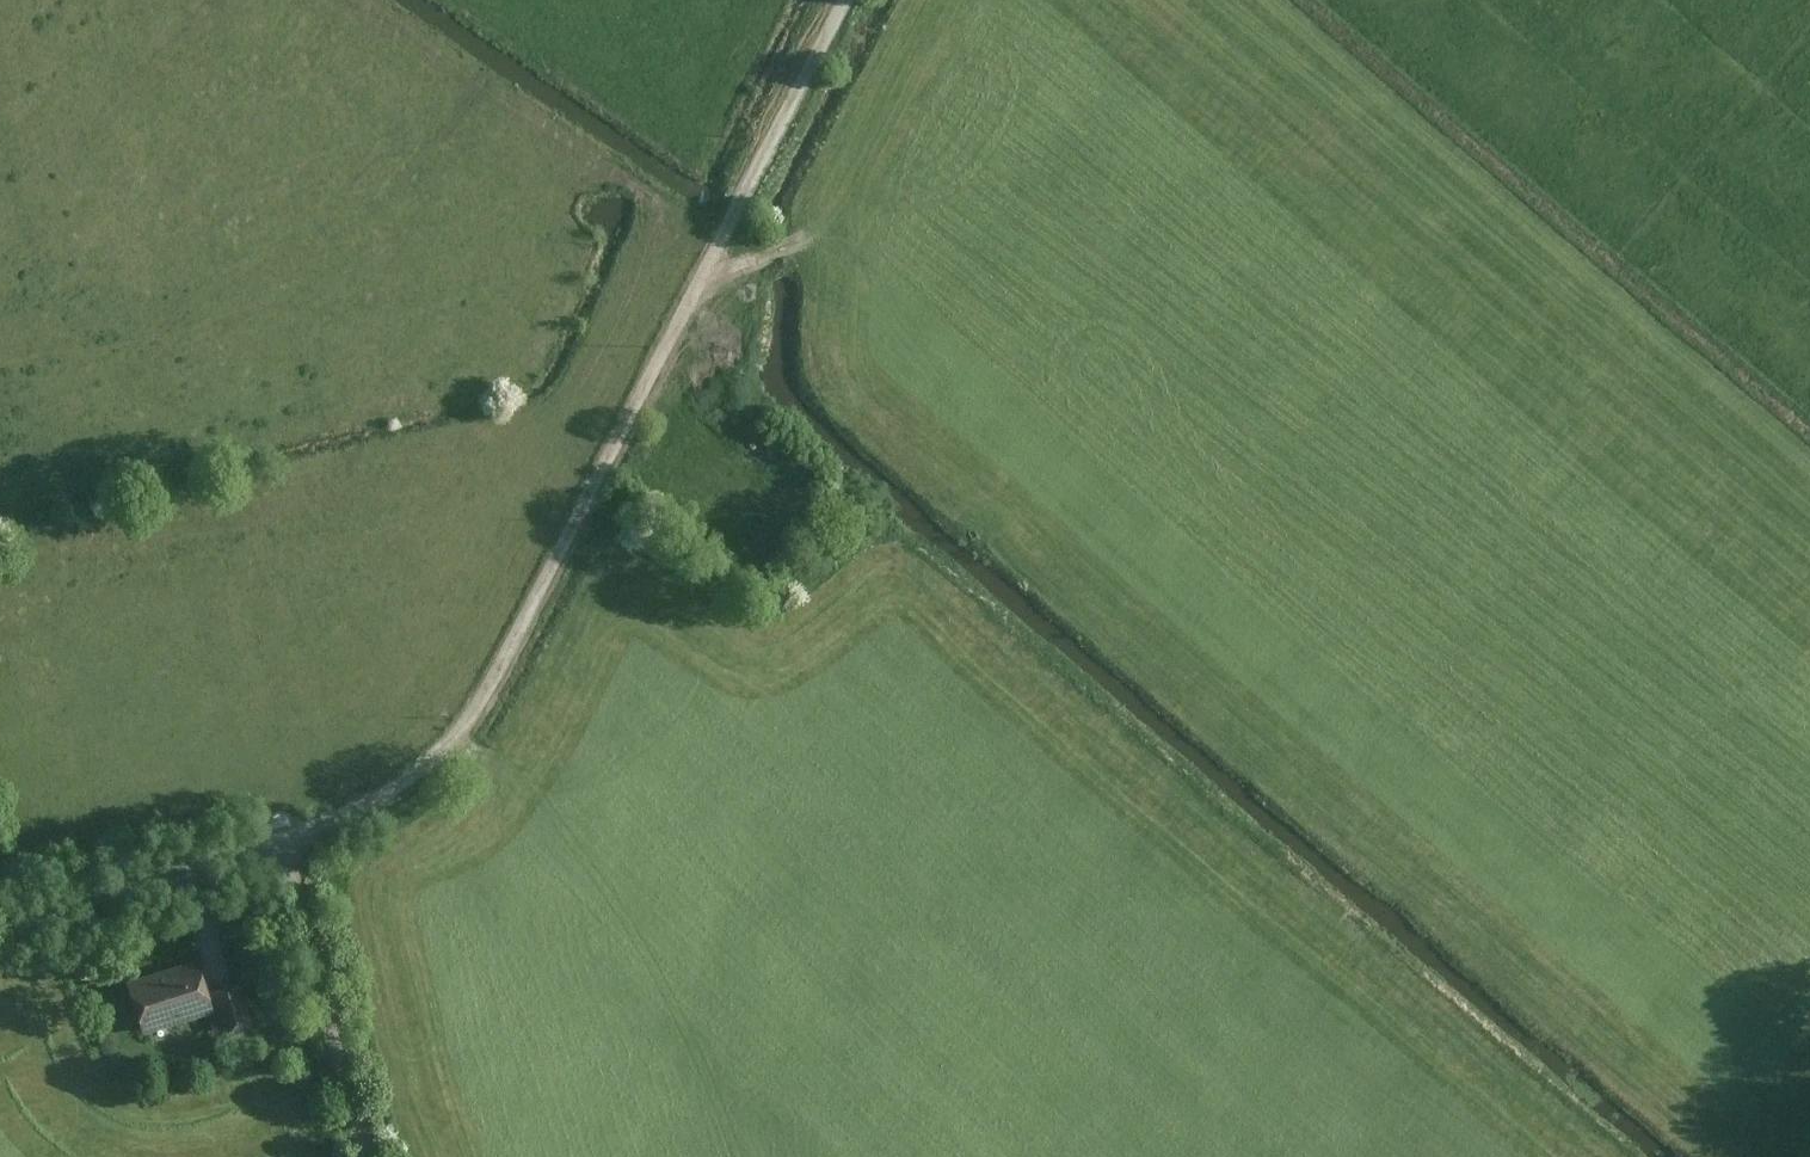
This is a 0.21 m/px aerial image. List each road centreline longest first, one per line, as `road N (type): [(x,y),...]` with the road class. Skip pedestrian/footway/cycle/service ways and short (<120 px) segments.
road 1 (unclassified): [(278,852),(455,735),(841,0)]
road 2 (unclassified): [(278,852),(364,1156)]
road 3 (unclassified): [(0,937),(278,852)]

